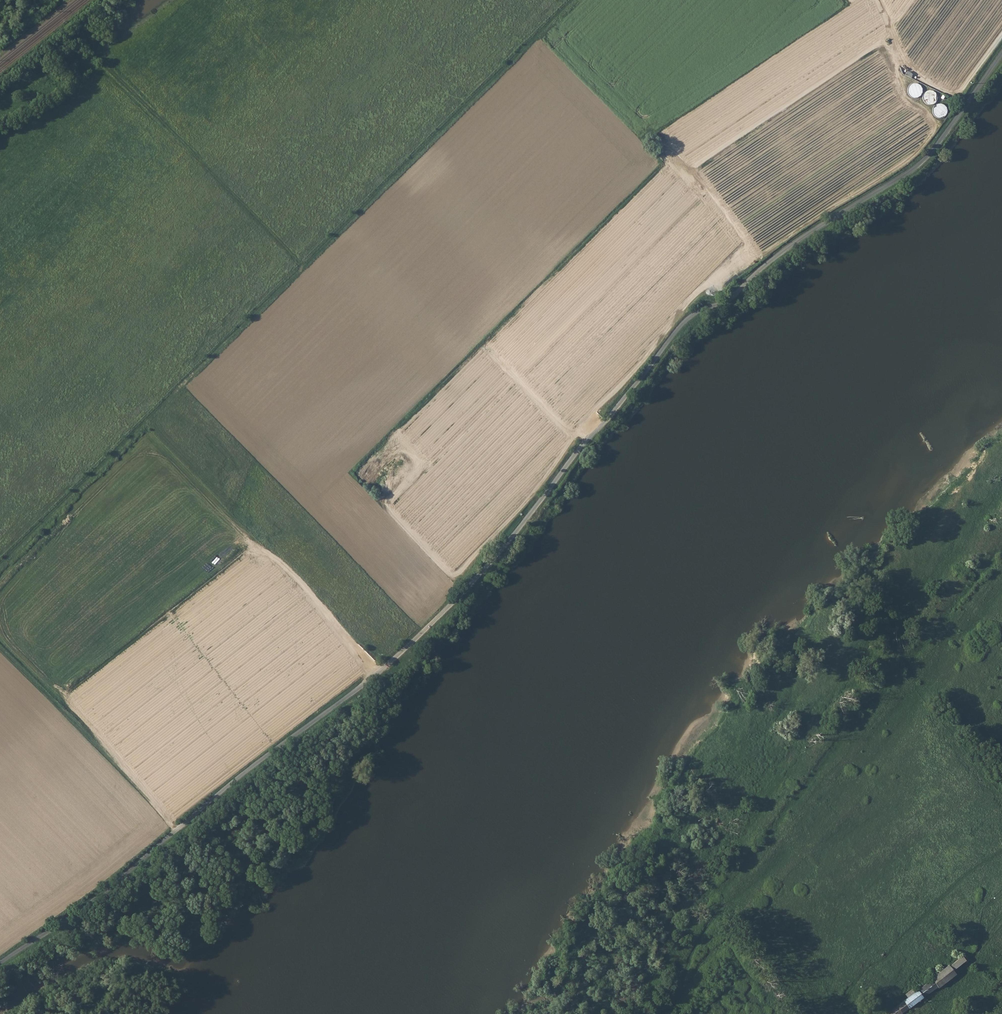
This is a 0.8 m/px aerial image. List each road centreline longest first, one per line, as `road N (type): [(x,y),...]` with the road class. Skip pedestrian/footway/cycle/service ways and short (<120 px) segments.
road 1 (track): [(0,964),(126,874),(414,641),(518,530),(686,319),(728,299),(790,246),(914,167),(1001,53)]
road 2 (track): [(569,0),(0,564)]
road 3 (track): [(0,639),(177,828)]

